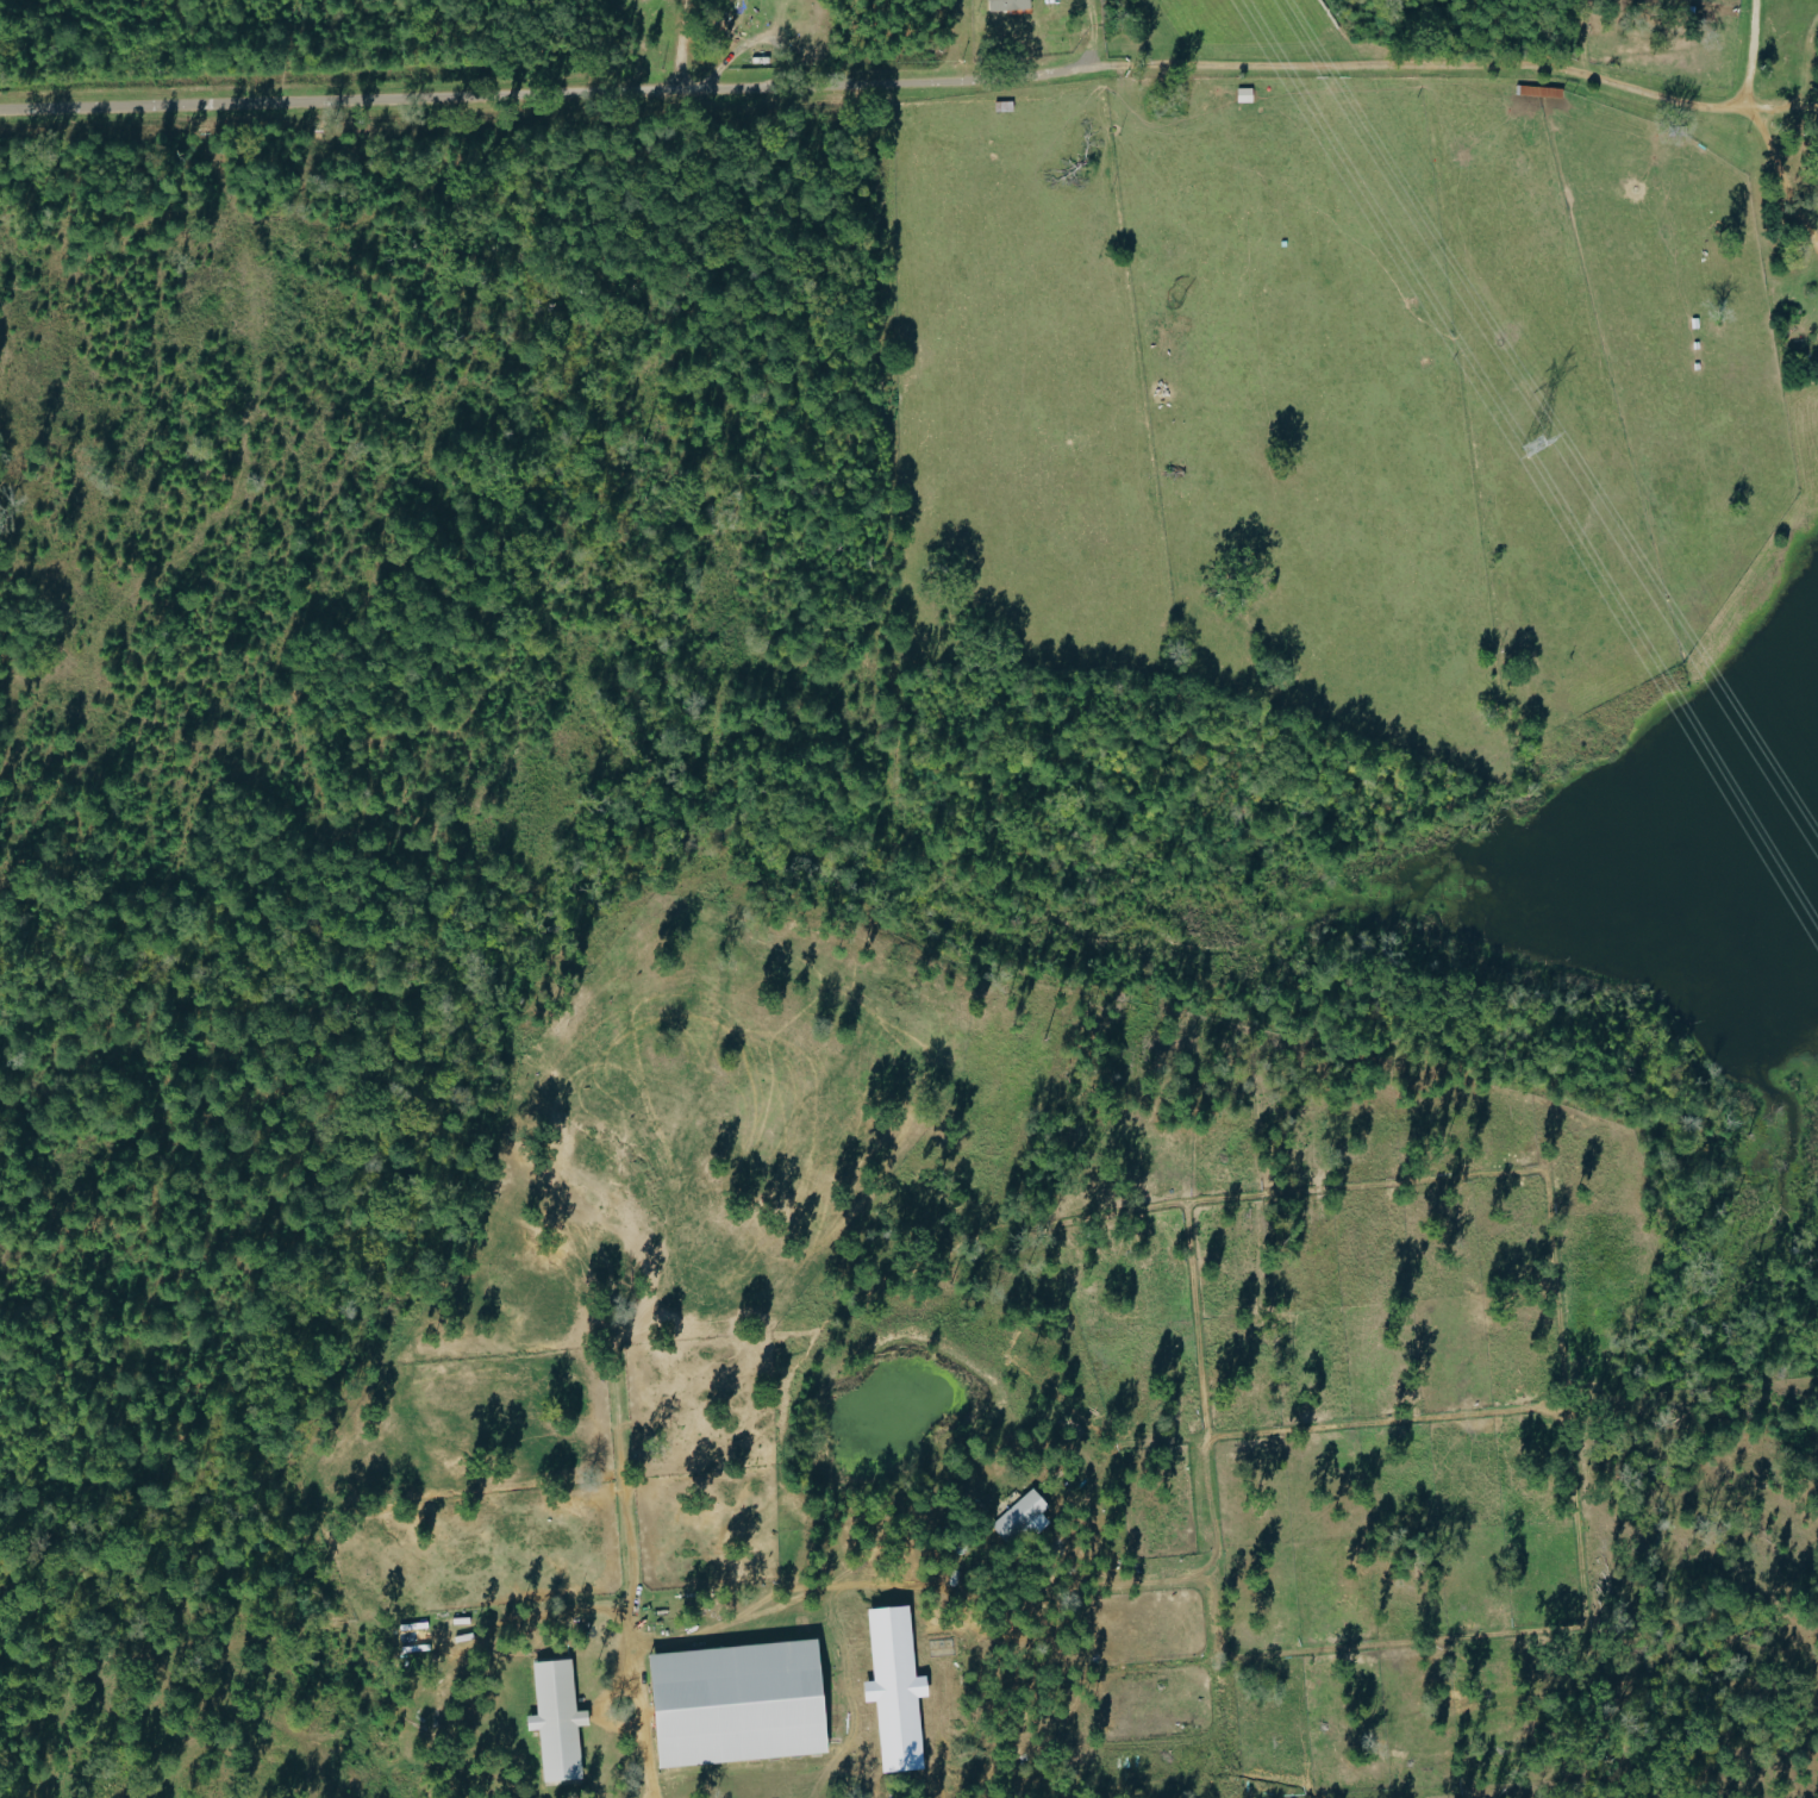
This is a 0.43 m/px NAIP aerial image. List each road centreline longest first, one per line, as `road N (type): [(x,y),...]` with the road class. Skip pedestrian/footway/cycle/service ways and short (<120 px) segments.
road 1 (residential): [(0,109),(1360,69),(1530,74),(1687,112),(1817,112)]

